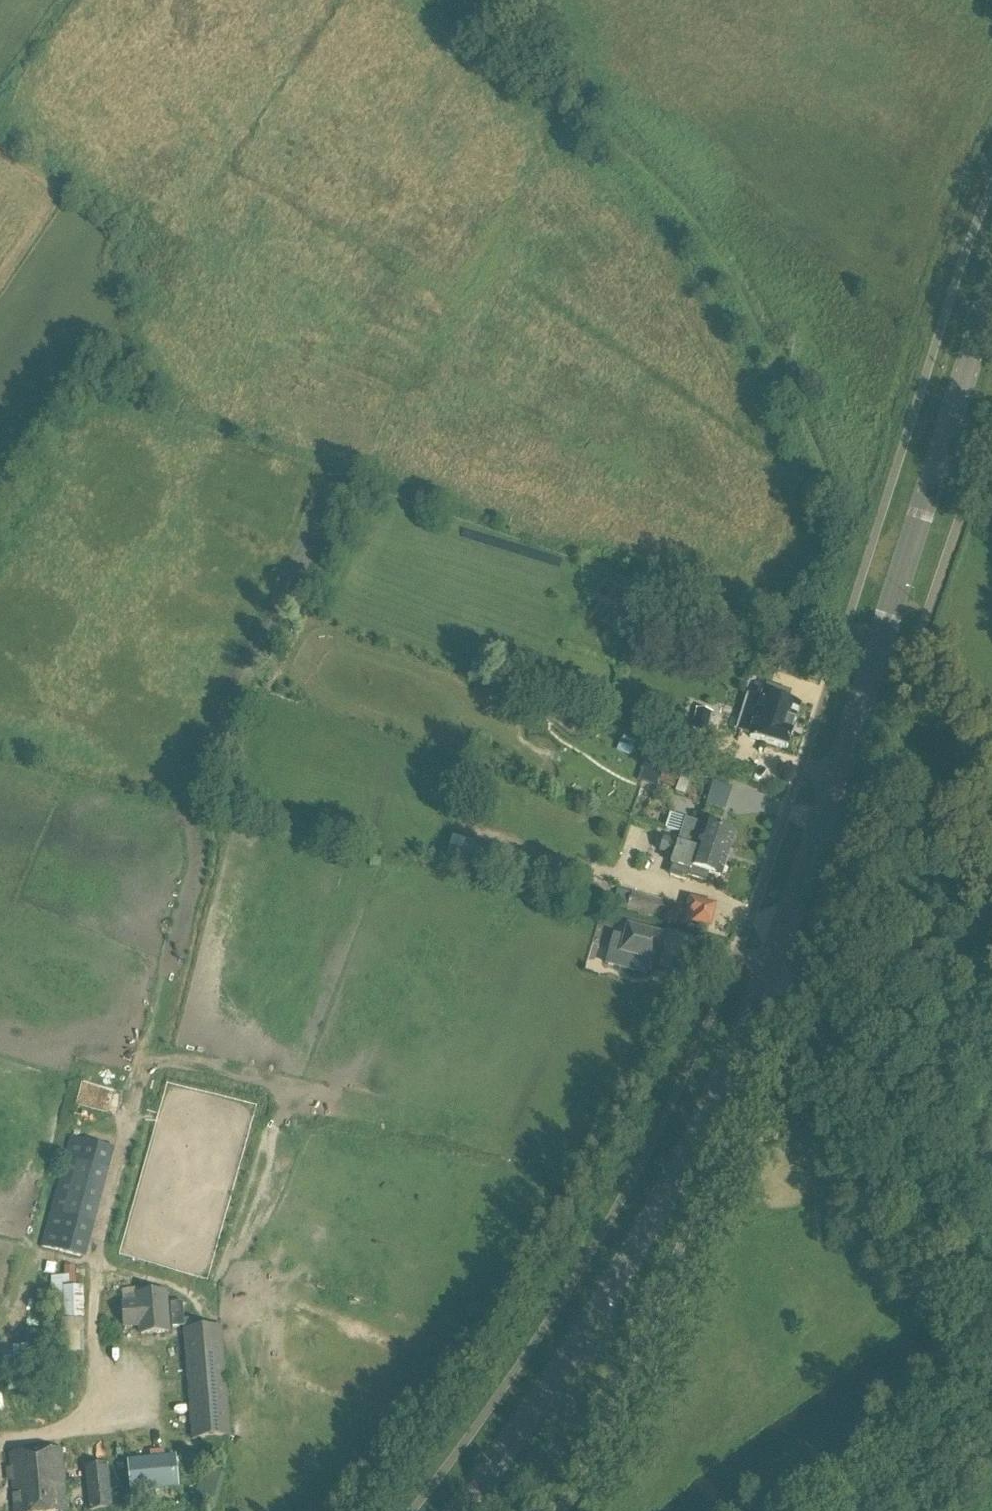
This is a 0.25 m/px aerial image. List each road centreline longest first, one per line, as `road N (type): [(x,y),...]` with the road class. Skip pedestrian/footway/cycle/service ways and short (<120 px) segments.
road 1 (secondary): [(461,1510),(577,1345),(712,1106),(807,871),(991,293)]
road 2 (track): [(928,605),(868,563),(721,253),(454,0)]
road 3 (track): [(991,1343),(861,1079)]
road 4 (track): [(831,1510),(991,1388)]

